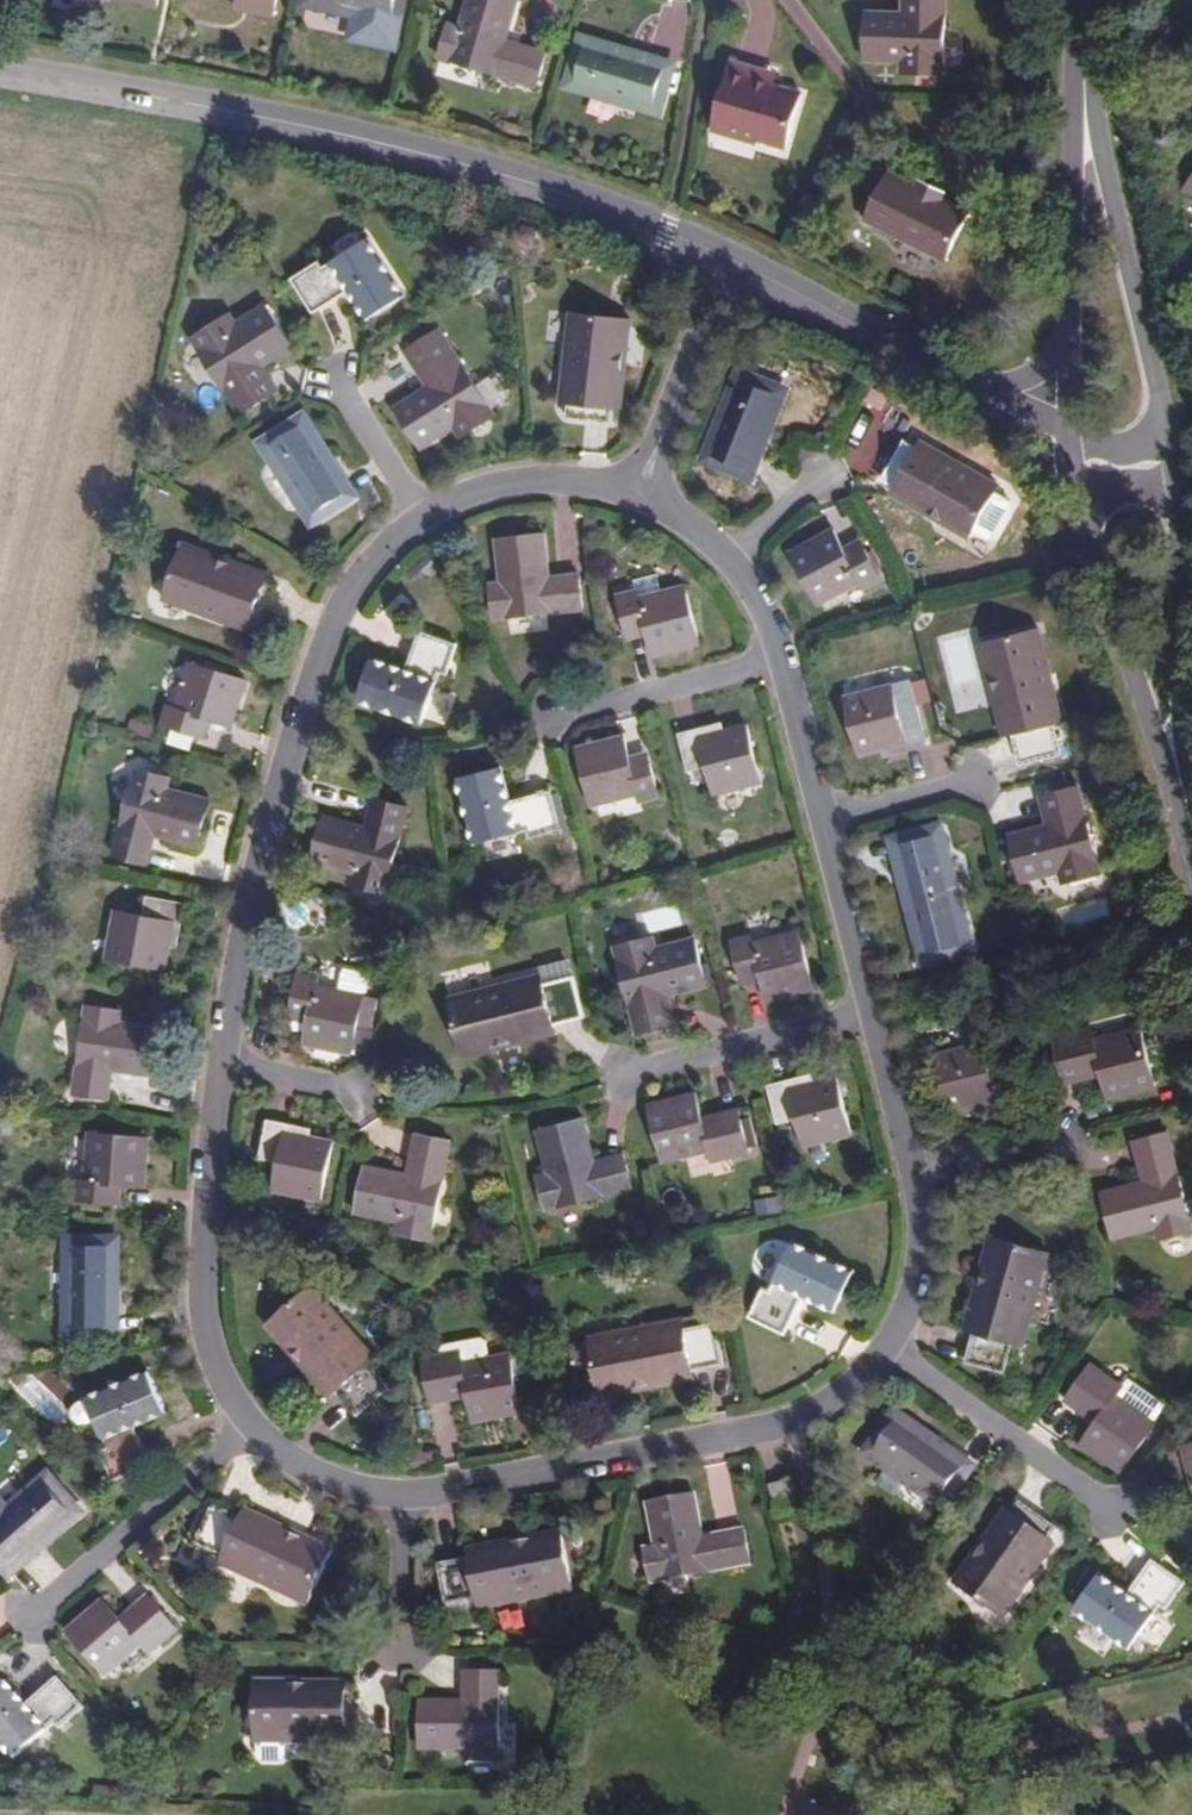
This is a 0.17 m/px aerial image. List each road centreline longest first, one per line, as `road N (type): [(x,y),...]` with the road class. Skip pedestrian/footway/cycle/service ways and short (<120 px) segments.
road 1 (residential): [(0,74),(225,111),(621,208),(719,255)]
road 2 (residential): [(216,1061),(256,871),(339,600),(377,552),(420,517)]
road 3 (residential): [(887,1350),(838,1395),(783,1426),(400,1494)]
road 4 (tertiary): [(1173,461),(1083,81)]
road 5 (tertiary): [(1070,451),(1088,546),(1142,708),(1186,805)]
road 6 (residential): [(247,1422),(217,1374),(202,1323),(198,1271),(216,1061)]
road 7 (tertiary): [(1186,805),(1183,538),(1173,461)]
road 8 (residential): [(30,1616),(247,1422)]
road 9 (residential): [(719,255),(970,388)]
road 10 (residential): [(1113,1510),(887,1350)]
road 11 (tertiary): [(1083,81),(1072,159),(1068,344)]
road 12 (residential): [(719,255),(642,493)]
road 13 (residential): [(626,1075),(868,1012)]
road 14 (residential): [(552,717),(779,660)]
road 15 (residential): [(420,517),(493,488),(566,481),(642,493)]
road 16 (residential): [(821,819),(868,1012)]
road 17 (residential): [(914,1175),(921,1236),(915,1297),(887,1350)]
road 18 (residential): [(400,1494),(346,1486),(287,1460),(247,1422)]
road 19 (residential): [(868,1012),(914,1175)]
road 20 (residential): [(779,660),(821,819)]
road 21 (residential): [(1073,1136),(914,1175)]
road 22 (residential): [(335,378),(420,517)]
road 23 (residential): [(977,783),(821,819)]
road 24 (residential): [(399,1646),(400,1494)]
road 25 (residential): [(360,1091),(216,1061)]

